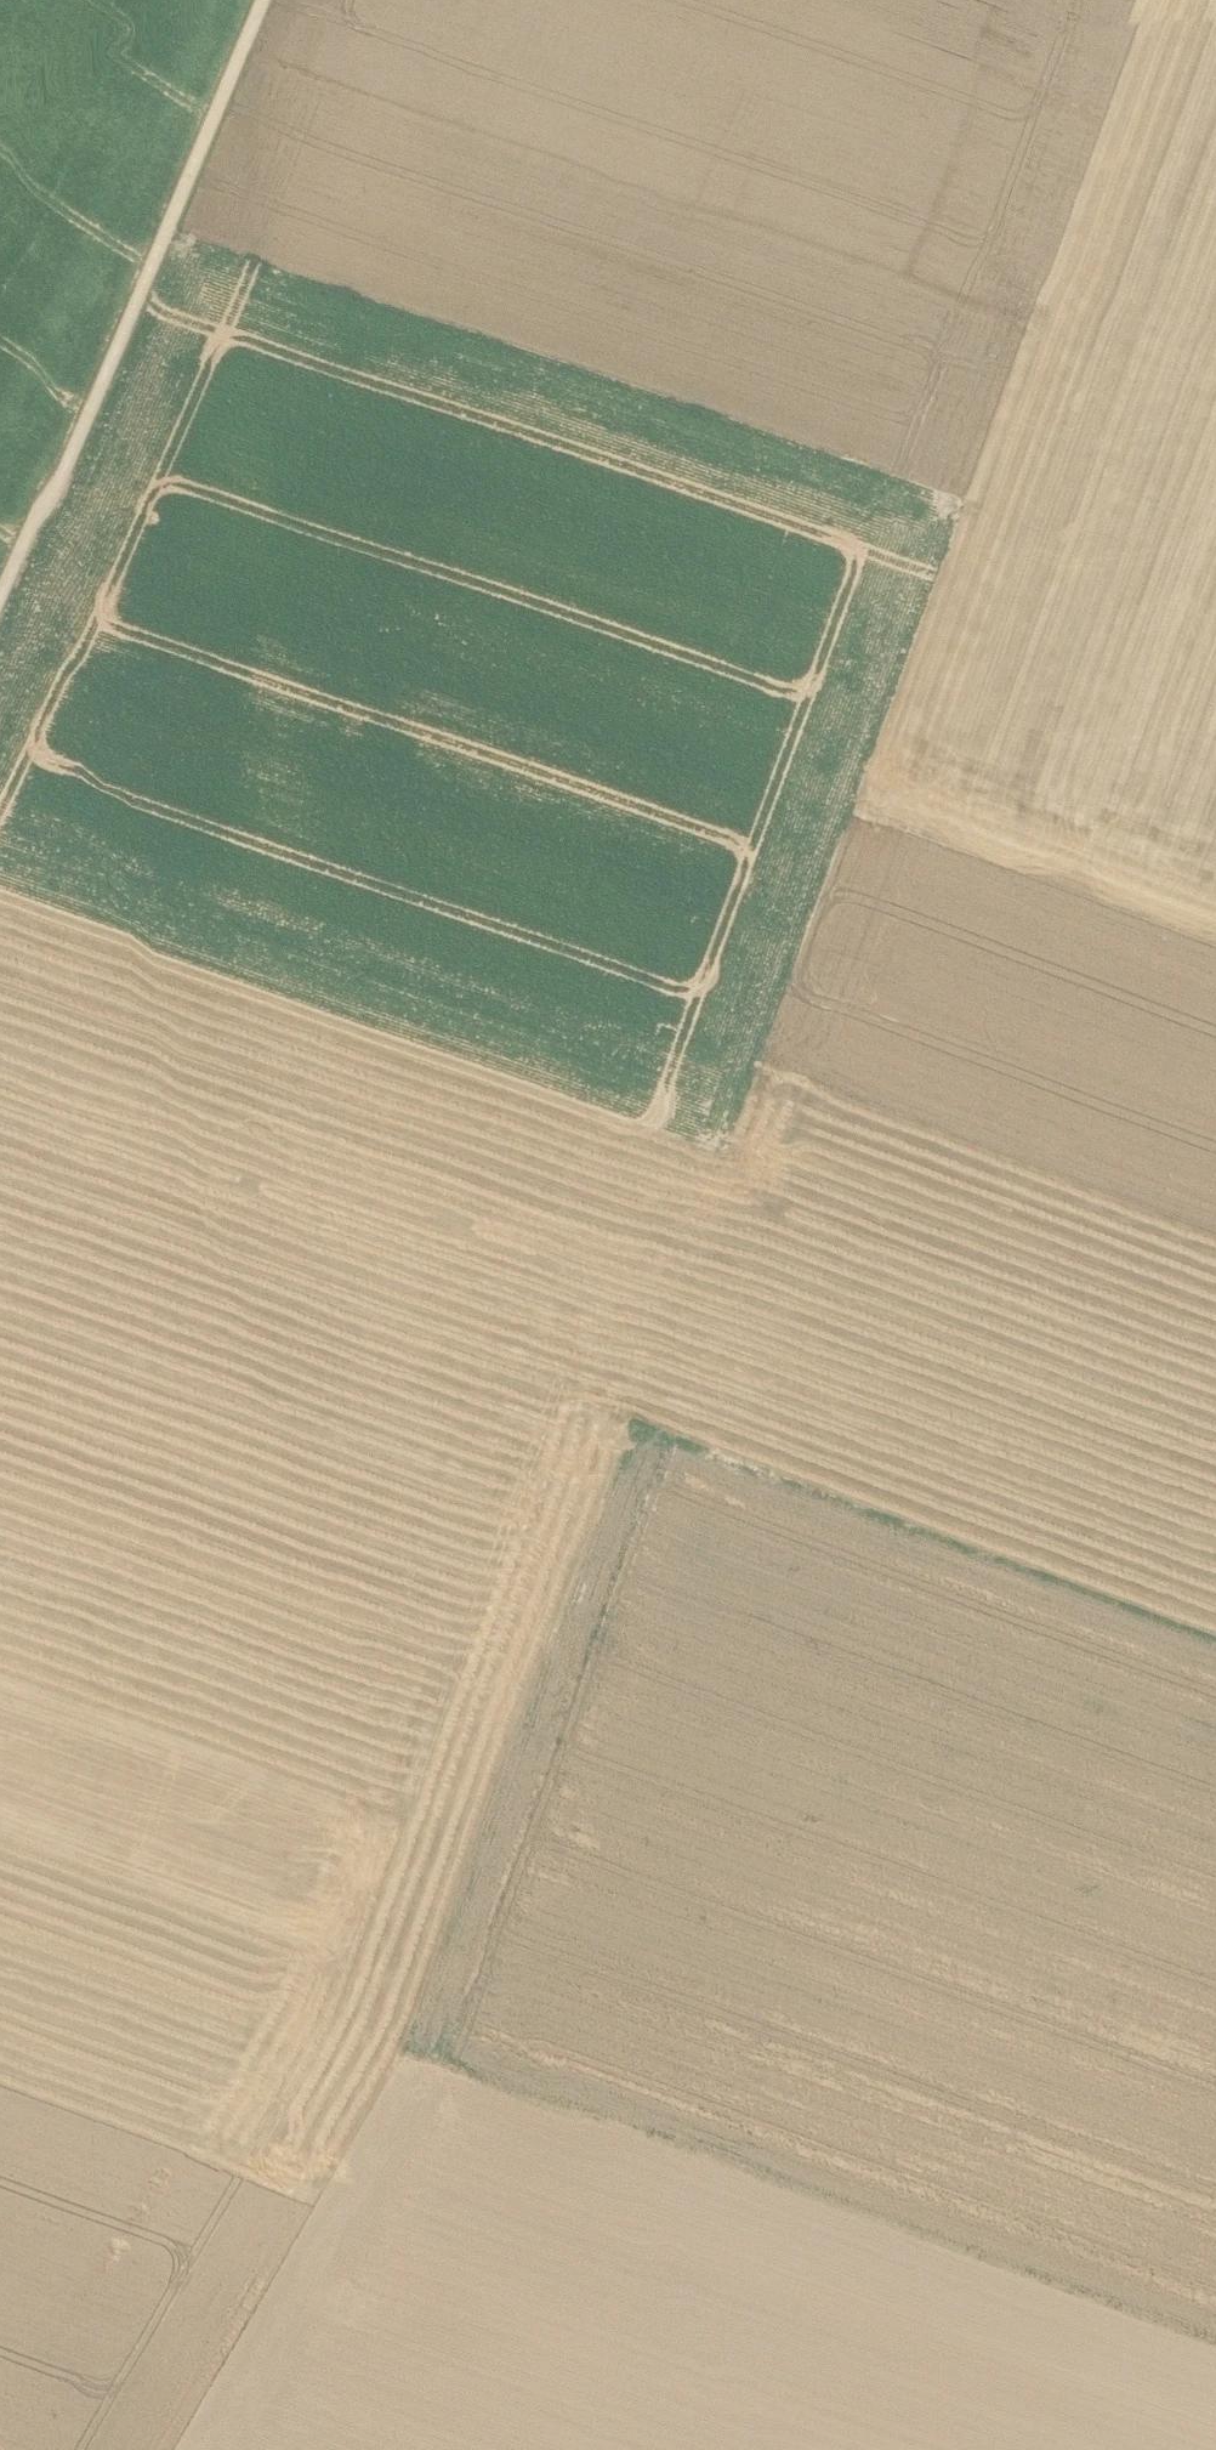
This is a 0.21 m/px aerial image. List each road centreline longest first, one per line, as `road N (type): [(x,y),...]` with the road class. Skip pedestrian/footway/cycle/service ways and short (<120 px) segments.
road 1 (unclassified): [(253,0),(0,586)]

